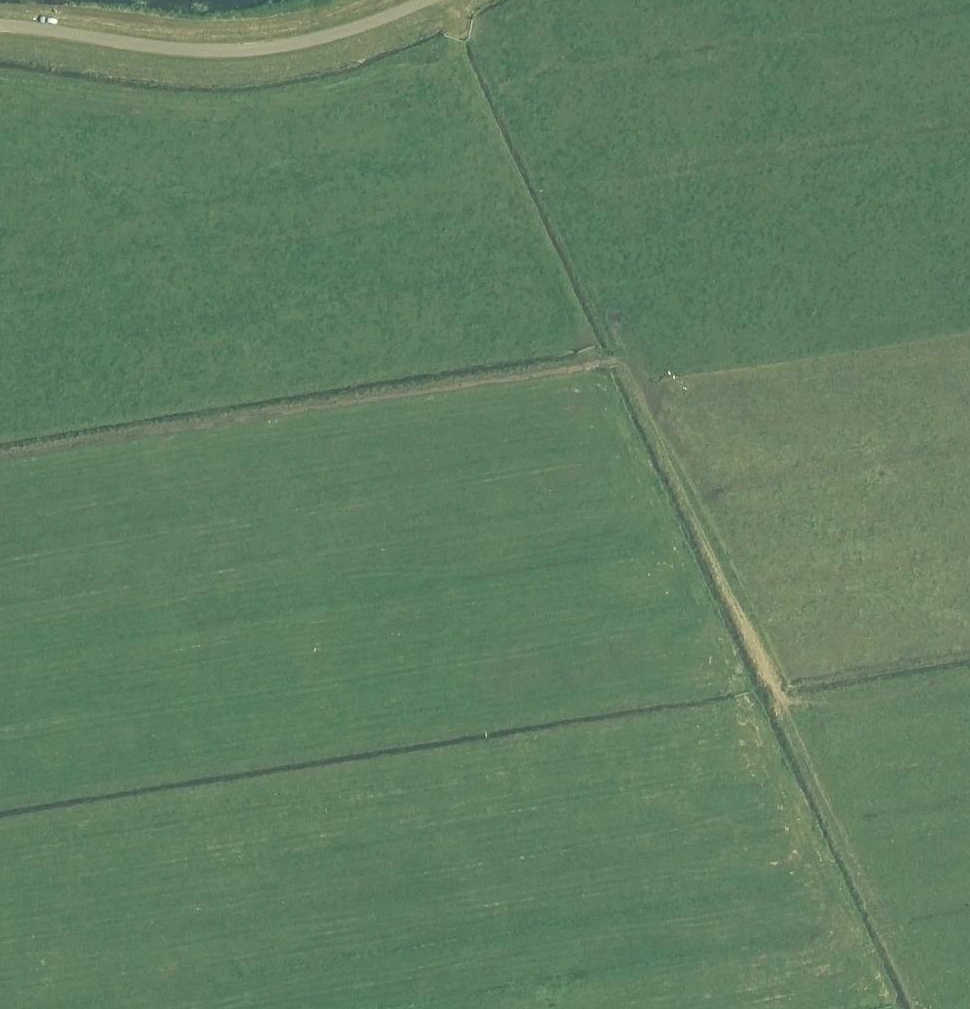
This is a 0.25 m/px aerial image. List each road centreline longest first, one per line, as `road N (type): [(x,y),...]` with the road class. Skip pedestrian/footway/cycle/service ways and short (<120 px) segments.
road 1 (unclassified): [(0,27),(180,51),(251,52),(326,38),(429,0)]

